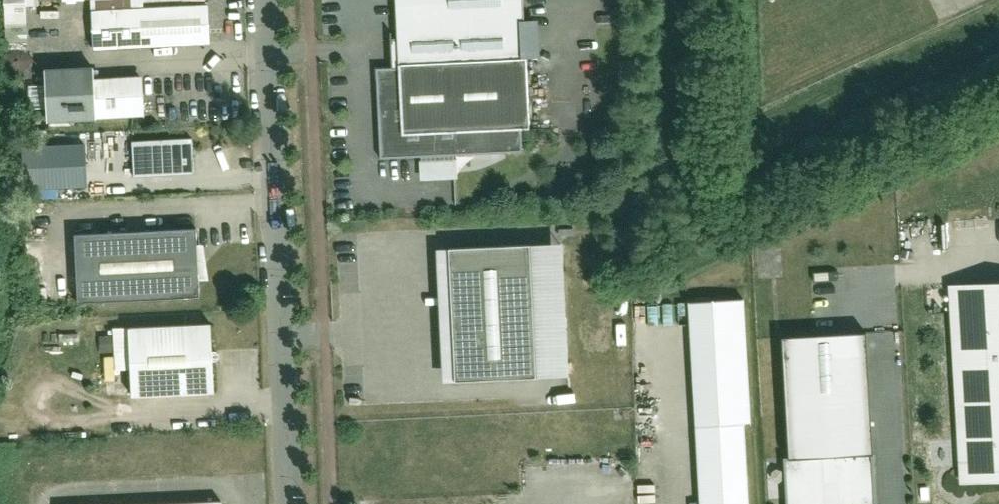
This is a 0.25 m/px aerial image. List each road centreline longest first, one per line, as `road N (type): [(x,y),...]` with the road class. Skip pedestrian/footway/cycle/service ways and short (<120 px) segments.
road 1 (residential): [(289,503),(264,0)]

